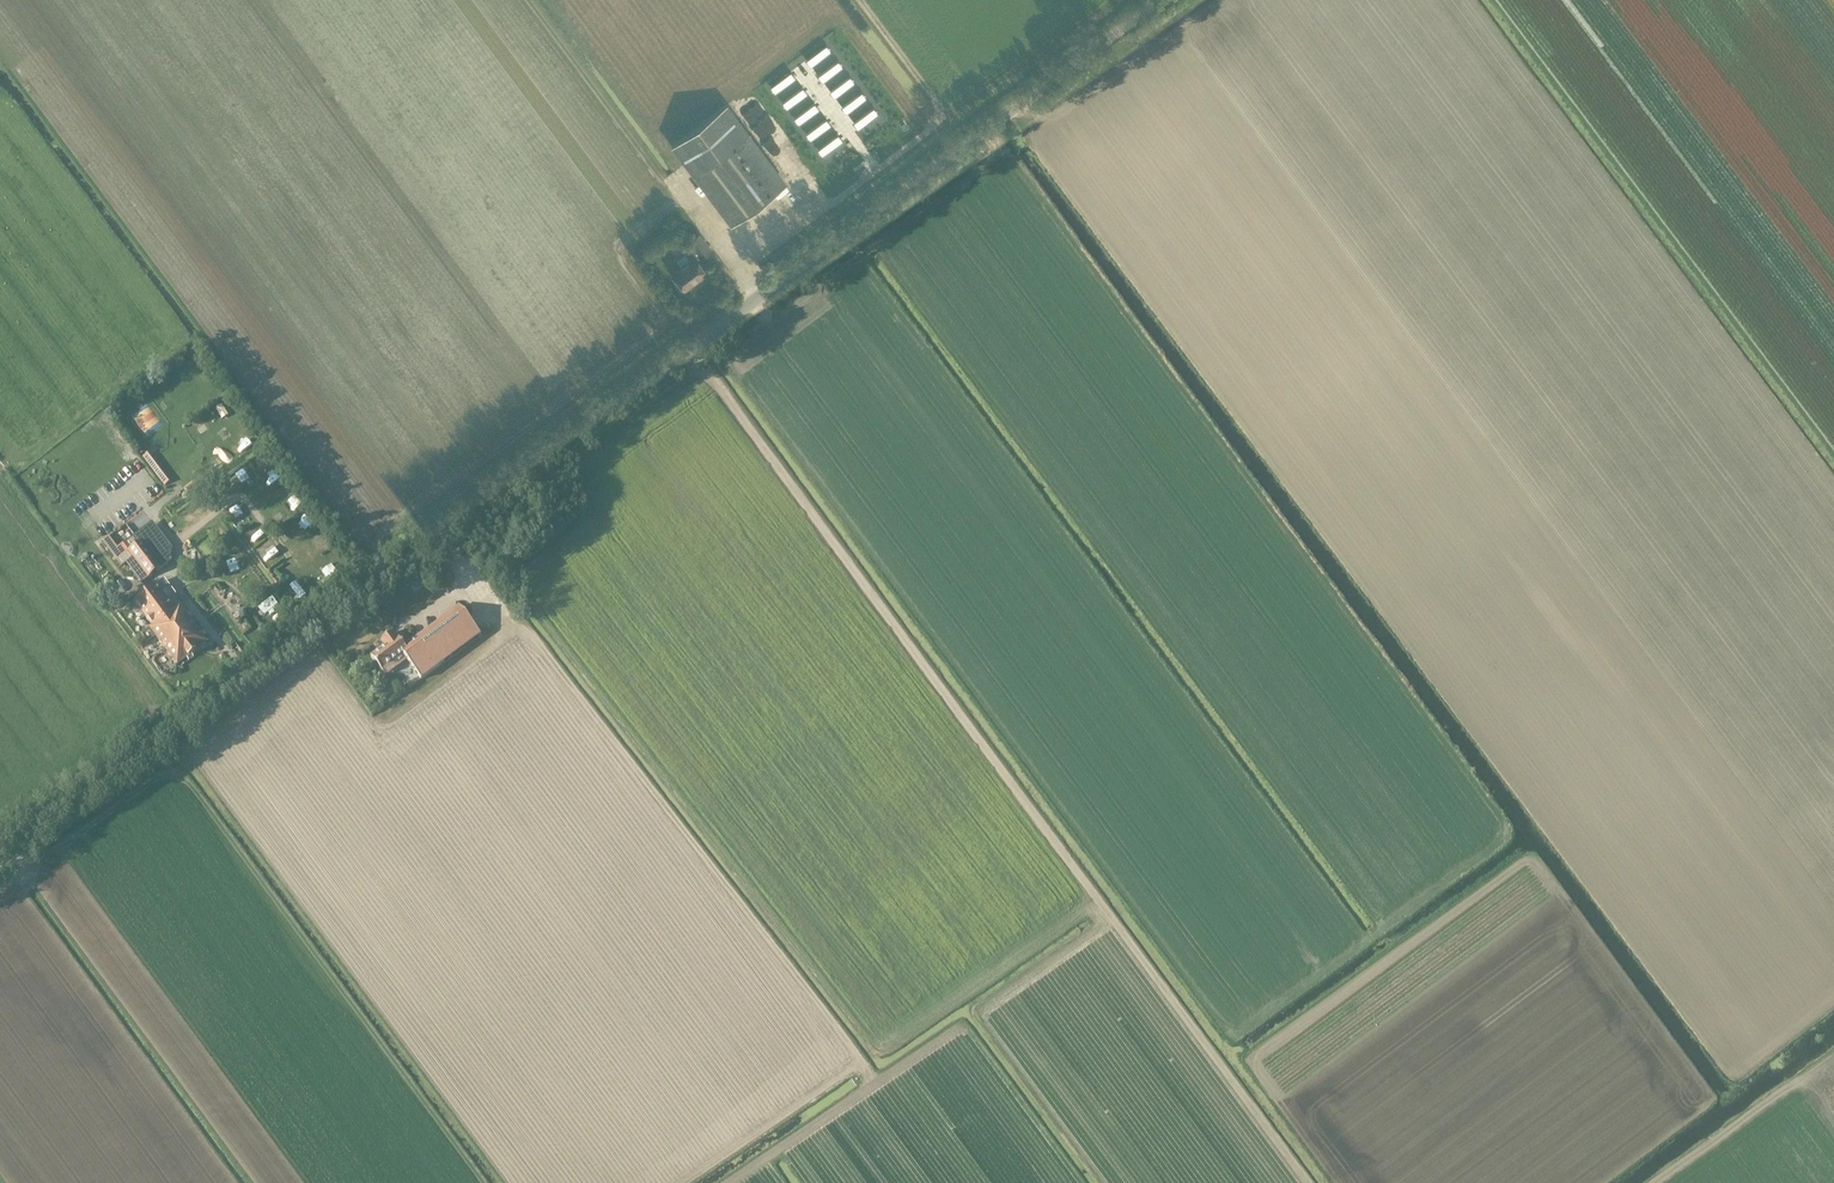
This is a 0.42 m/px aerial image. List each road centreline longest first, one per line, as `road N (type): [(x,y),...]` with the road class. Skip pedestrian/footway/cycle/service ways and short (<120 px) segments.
road 1 (unclassified): [(0,858),(1162,0)]
road 2 (track): [(528,0),(721,247),(733,281),(945,115),(858,0)]
road 3 (track): [(0,498),(176,727)]

